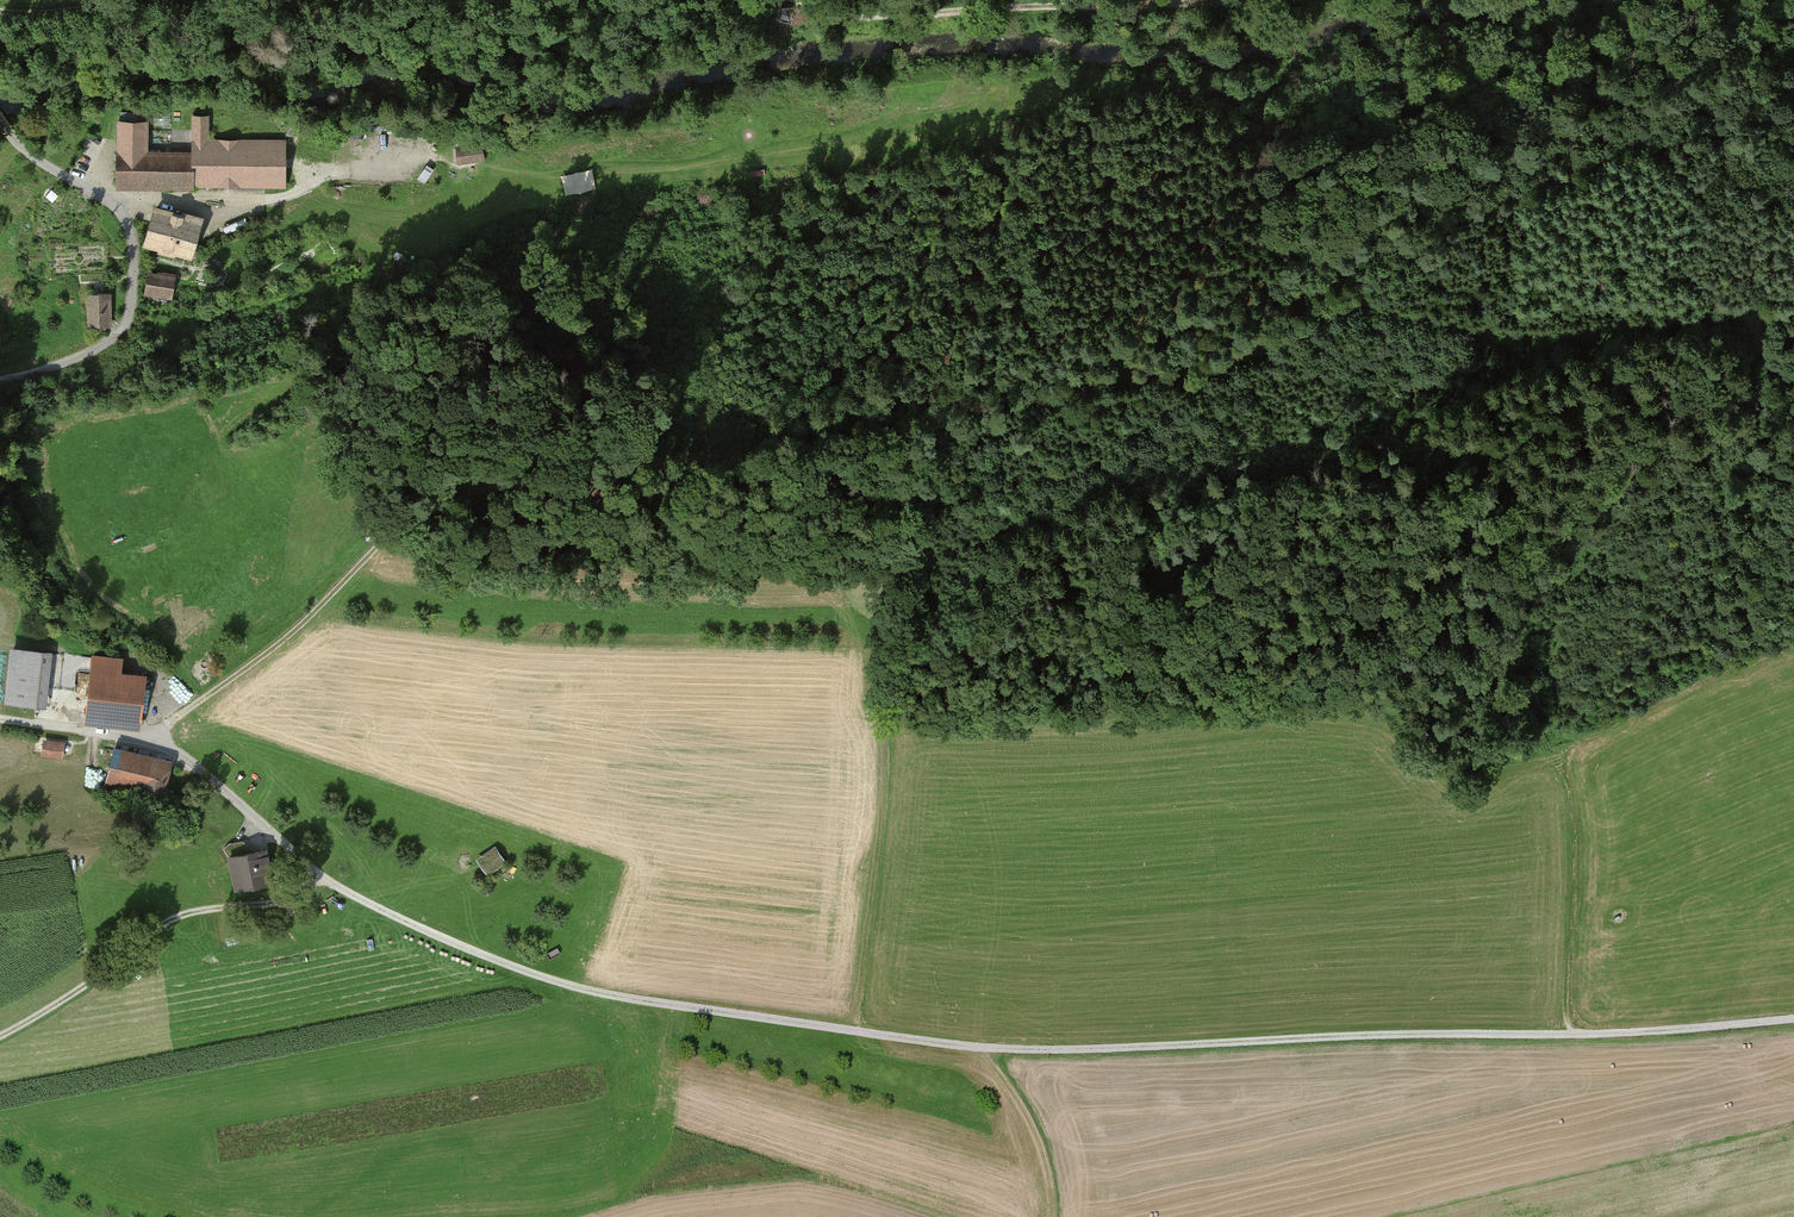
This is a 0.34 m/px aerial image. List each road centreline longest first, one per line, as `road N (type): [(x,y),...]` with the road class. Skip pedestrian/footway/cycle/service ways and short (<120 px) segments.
road 1 (track): [(156,742),(166,726),(291,635),(411,515),(464,494),(1222,367),(1333,313),(1557,336),(1793,310)]
road 2 (track): [(119,333),(325,289),(444,244),(1067,102),(1144,87),(1290,84),(1447,33),(1542,26),(1602,0)]
road 3 (track): [(317,874),(502,963),(582,990),(983,1047),(1580,1035),(1793,1019)]
road 4 (track): [(1222,367),(1062,486),(905,624),(894,648),(889,731)]
road 5 (track): [(794,0),(828,11),(907,17),(1231,0)]
road 6 (track): [(1333,313),(1470,216),(1656,149),(1721,136)]
road 7 (track): [(0,379),(75,359),(119,333),(134,253),(118,207),(43,165),(0,121)]
road 8 (track): [(317,874),(198,768),(156,742),(0,719)]
road 9 (track): [(0,1037),(170,920),(297,896),(317,874)]
road 10 (track): [(856,1031),(889,731)]
road 11 (track): [(1580,1035),(1566,999),(1573,818),(1560,758)]
road 12 (track): [(343,172),(293,197),(213,218),(156,200),(118,207)]
road 13 (track): [(1054,1216),(1037,1133),(983,1047)]
road 14 (track): [(0,12),(52,13),(137,0)]

